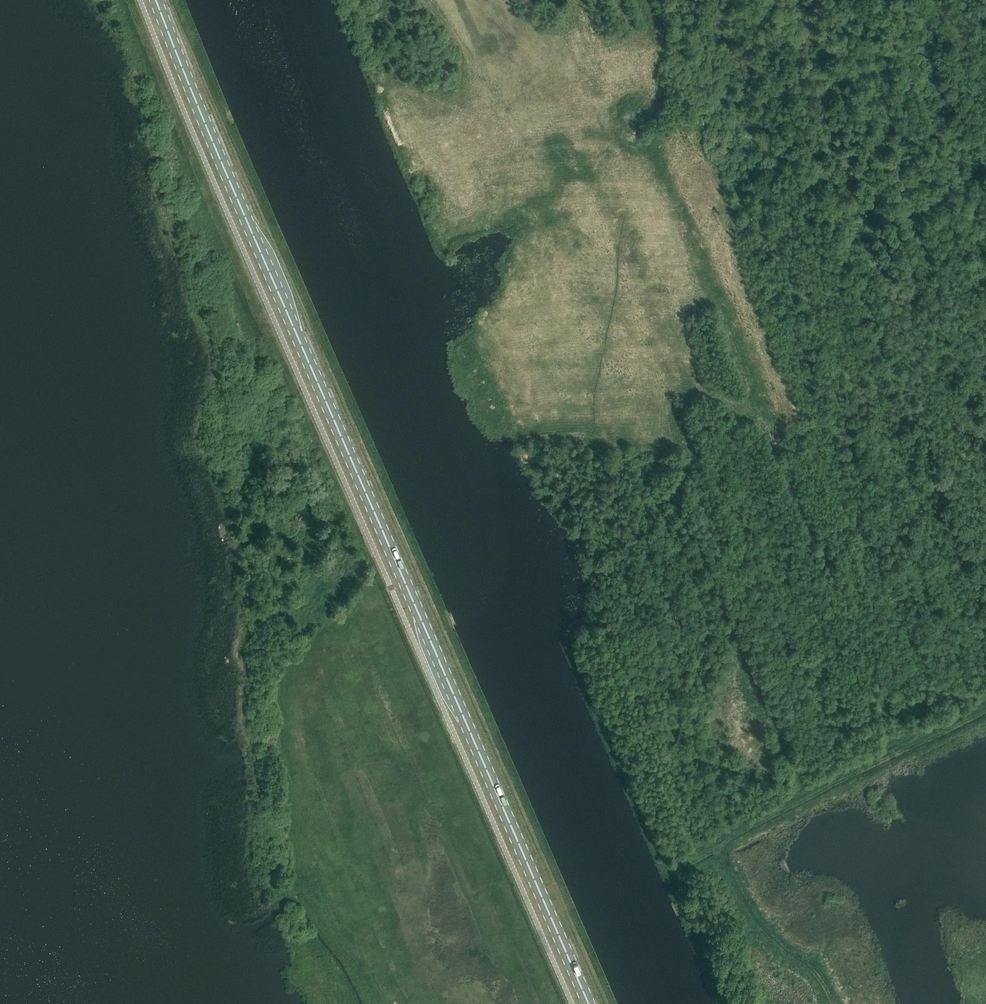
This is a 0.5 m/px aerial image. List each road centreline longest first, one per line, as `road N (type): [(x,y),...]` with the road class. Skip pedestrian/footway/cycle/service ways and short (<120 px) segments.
road 1 (primary): [(589,1003),(156,0)]
road 2 (track): [(833,1003),(818,972),(767,936),(747,910),(717,851),(985,715)]

